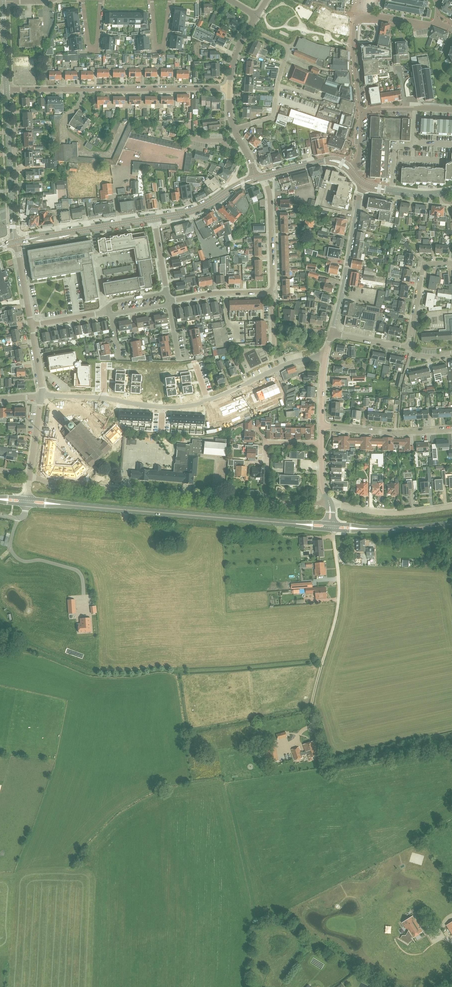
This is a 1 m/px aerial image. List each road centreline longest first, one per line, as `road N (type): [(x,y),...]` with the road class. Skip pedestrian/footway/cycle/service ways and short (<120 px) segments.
road 1 (residential): [(44,396),(173,408),(216,398),(290,363),(327,357)]
road 2 (residential): [(267,502),(54,486),(29,476)]
road 3 (secondary): [(292,523),(62,505)]
road 4 (residential): [(332,334),(362,183)]
road 5 (tertiary): [(16,242),(7,91)]
road 6 (residential): [(230,89),(84,90)]
road 7 (secondary): [(16,242),(154,218)]
road 8 (residential): [(322,427),(451,430)]
road 9 (residential): [(329,504),(397,513),(451,506)]

